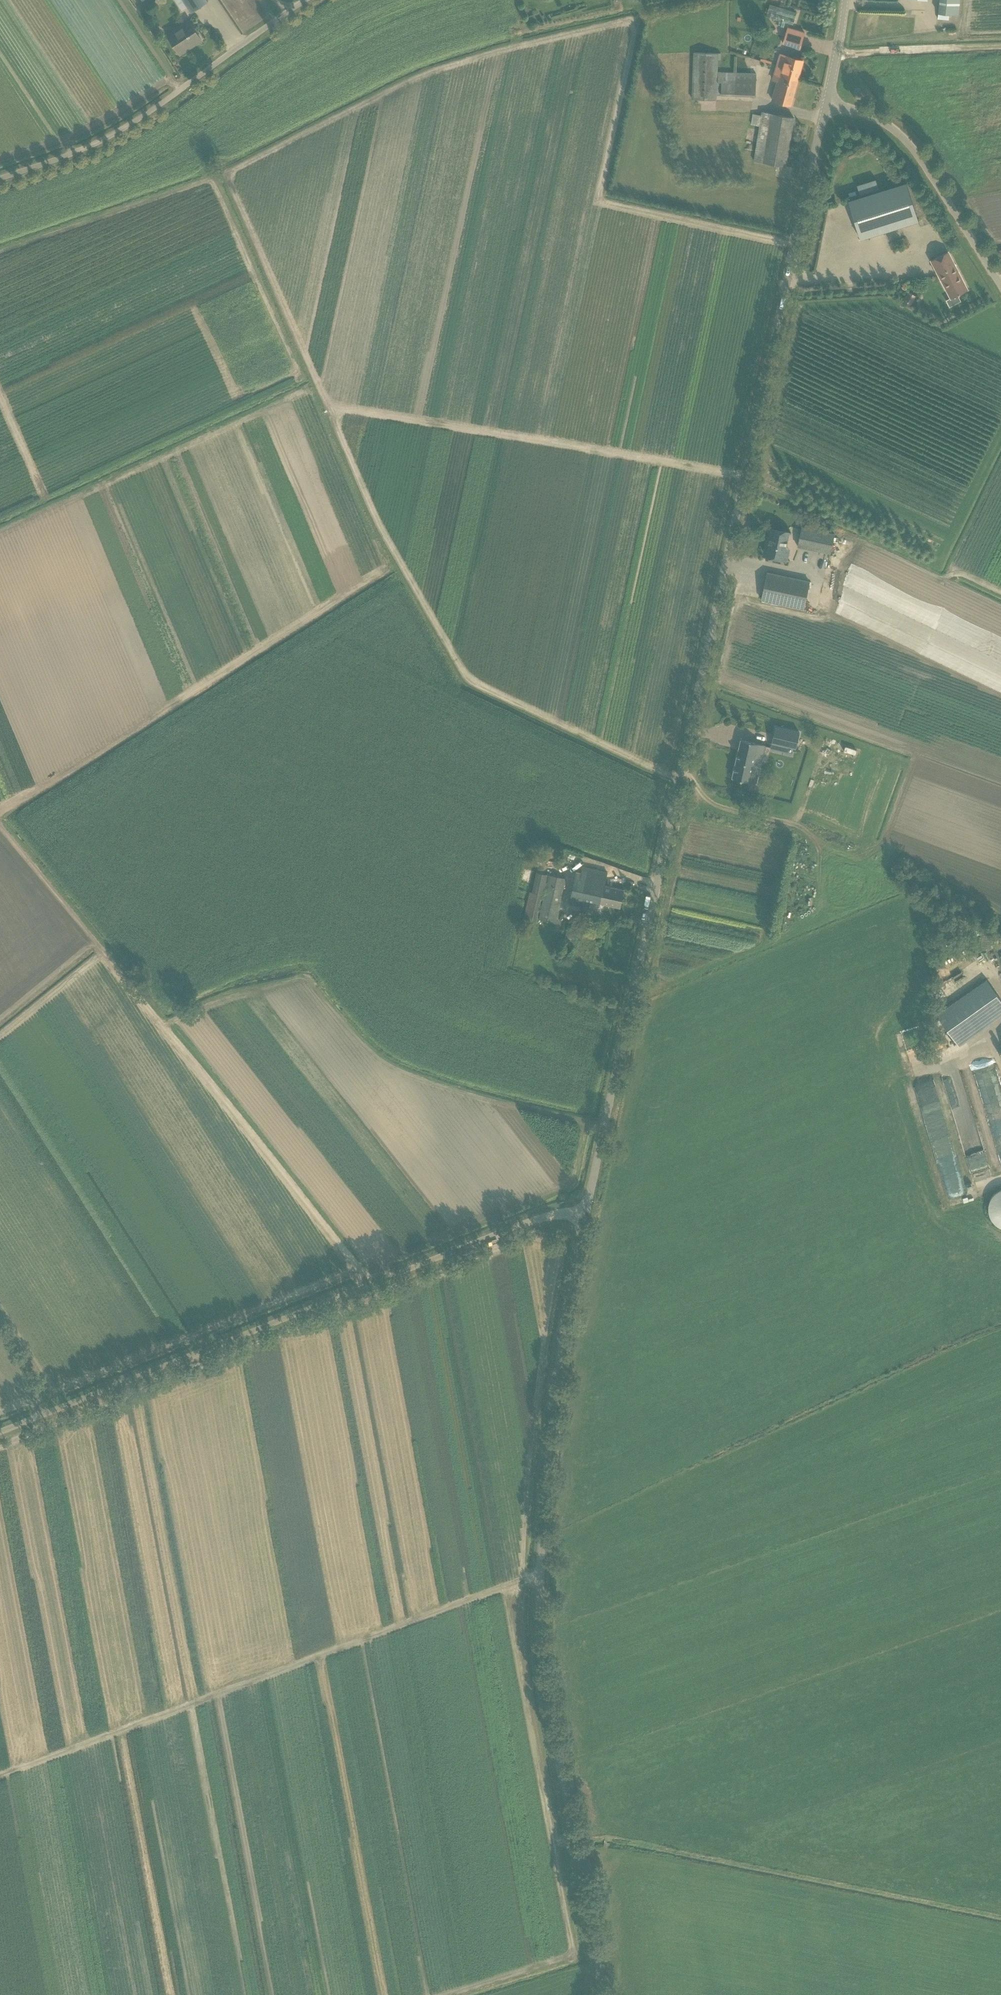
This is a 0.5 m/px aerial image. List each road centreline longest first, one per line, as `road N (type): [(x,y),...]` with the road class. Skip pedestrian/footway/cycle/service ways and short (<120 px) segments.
road 1 (unclassified): [(583,1216),(826,105)]
road 2 (unclassified): [(600,1994),(541,1663),(547,1464),(583,1216)]
road 3 (unclassified): [(0,1434),(530,1223),(583,1216)]
road 4 (unclassified): [(0,177),(130,127),(301,0)]
road 5 (unclassified): [(1000,287),(917,153),(877,121),(826,105)]

